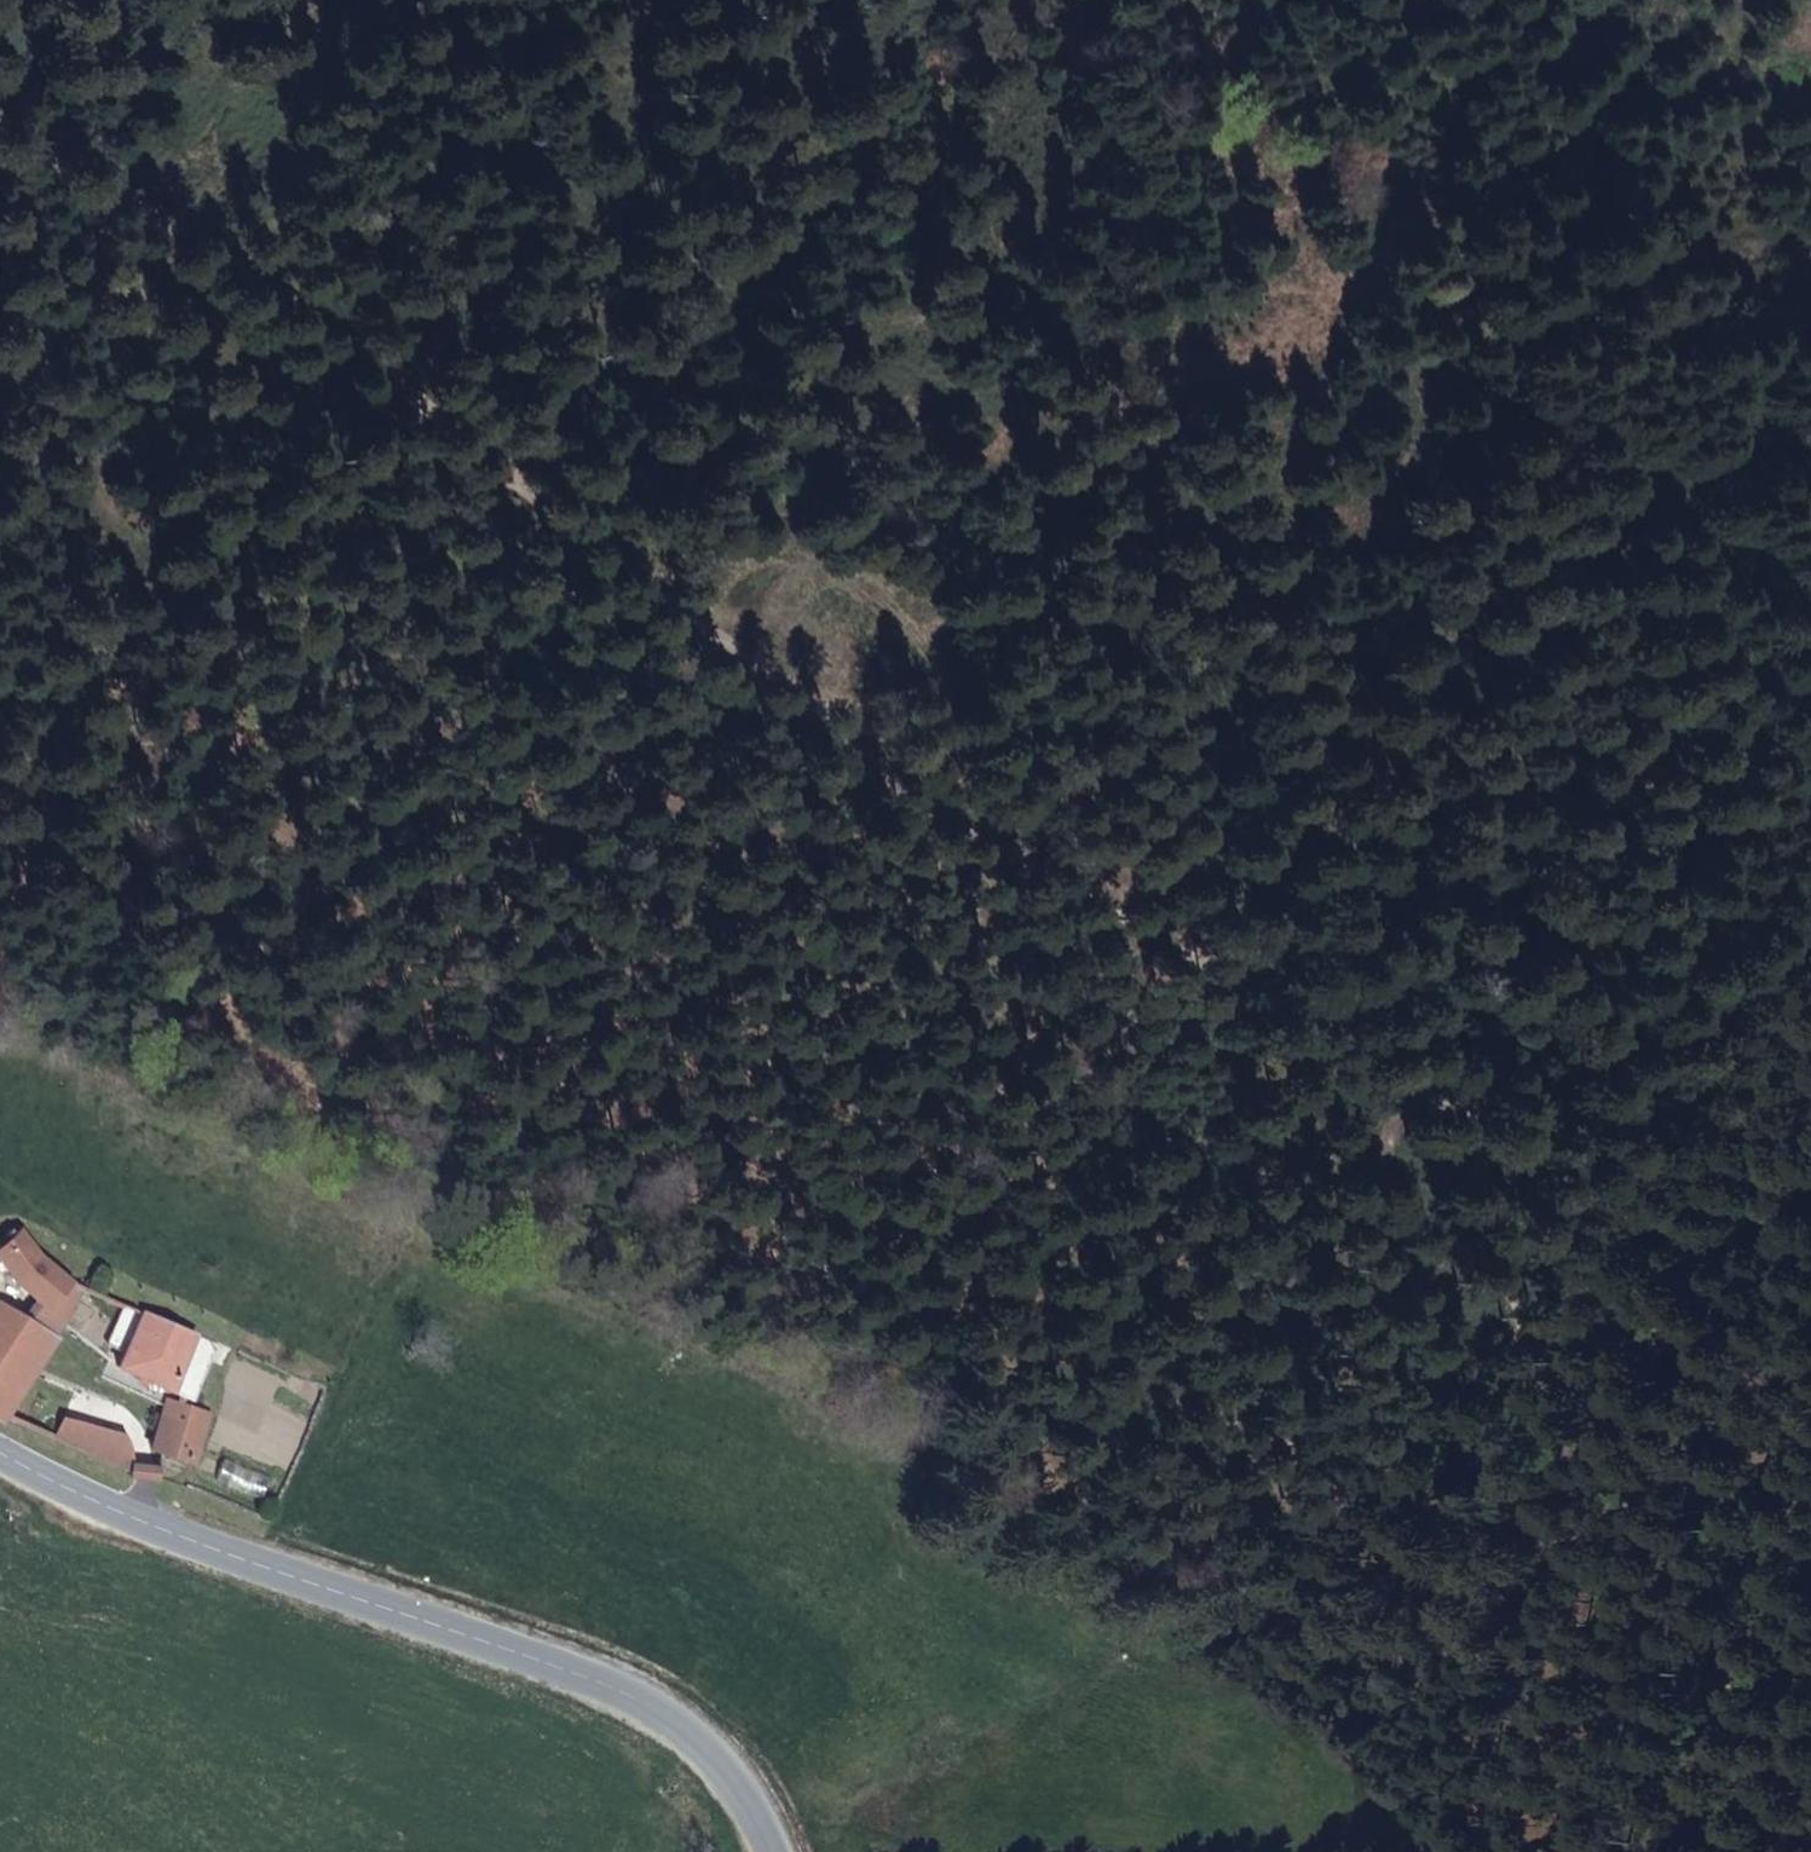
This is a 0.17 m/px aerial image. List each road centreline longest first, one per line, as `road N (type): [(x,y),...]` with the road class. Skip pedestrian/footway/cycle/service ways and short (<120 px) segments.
road 1 (track): [(0,139),(115,192),(309,306),(767,675),(941,828),(1468,1125),(1575,1208),(1810,1514)]
road 2 (secondary): [(0,1454),(202,1547),(639,1700),(730,1775),(774,1851)]

